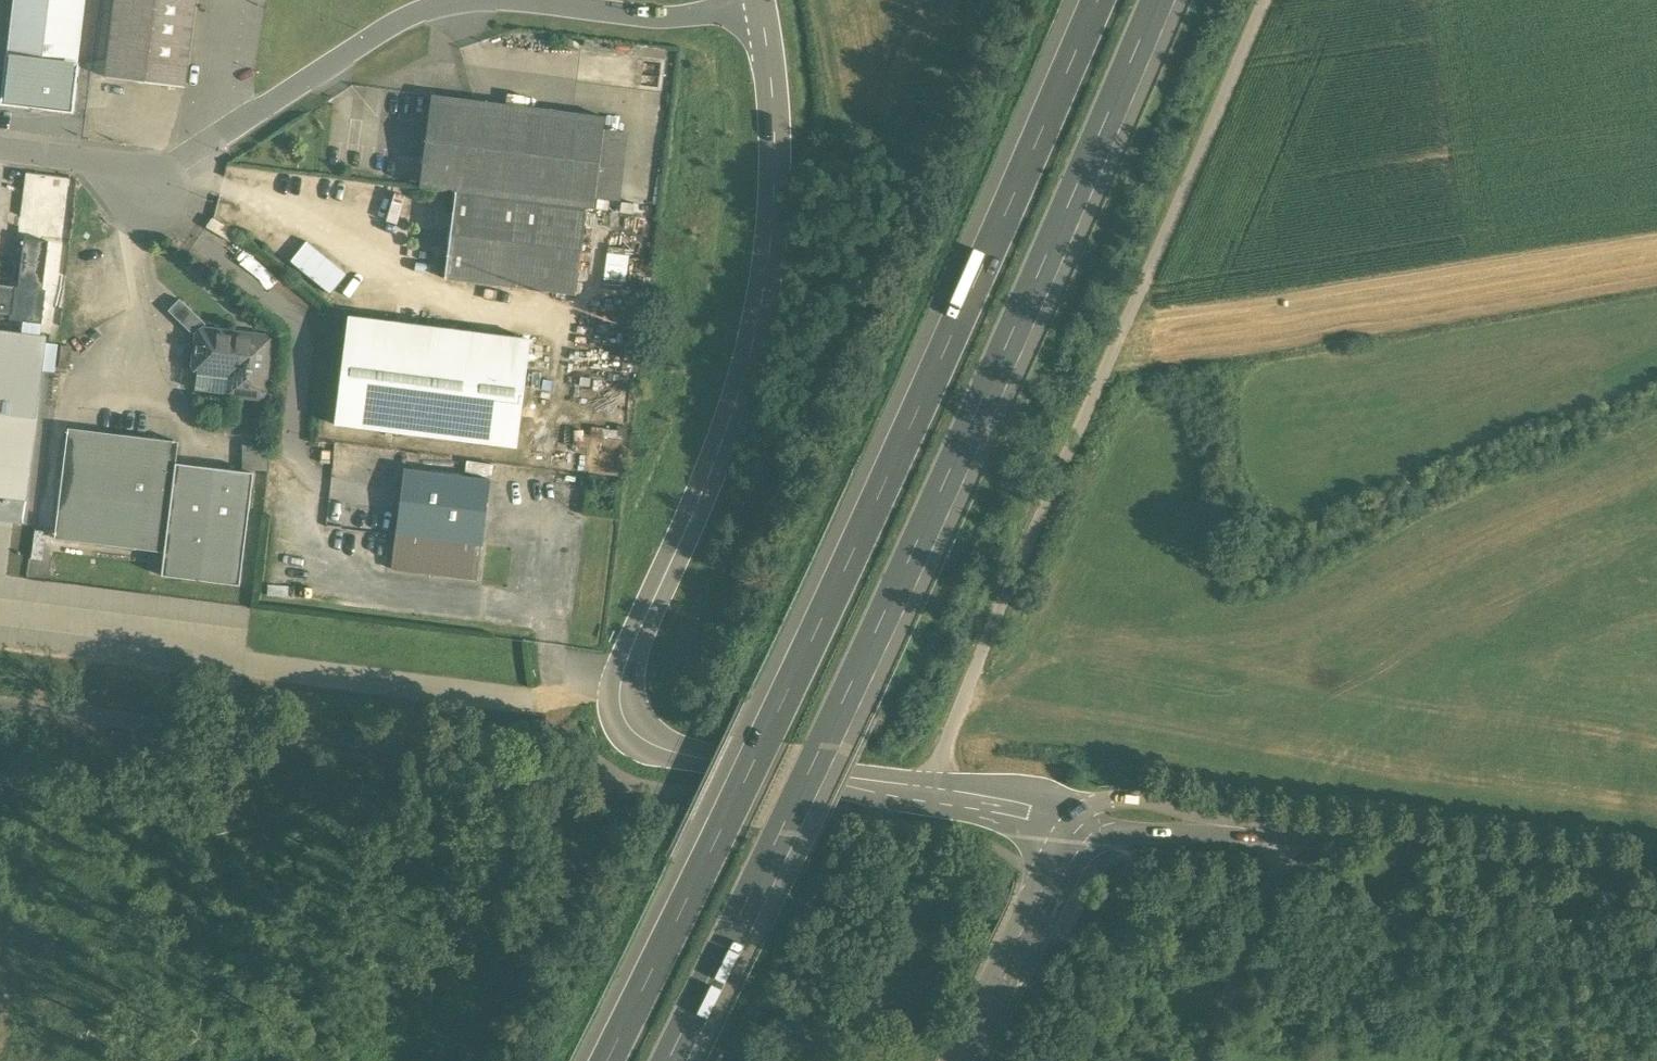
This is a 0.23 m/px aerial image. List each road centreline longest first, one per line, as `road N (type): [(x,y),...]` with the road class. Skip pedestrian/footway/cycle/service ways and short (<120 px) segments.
road 1 (unclassified): [(761,0),(775,148),(770,255),(751,357),(719,457),(629,656),(622,700),(628,722),(649,743),(691,757),(1063,814),(1089,826)]
road 2 (motorway): [(661,1060),(994,393),(1165,0)]
road 3 (motorway): [(1103,0),(938,368),(608,1060)]
road 4 (track): [(927,791),(1275,0)]
road 5 (unclassified): [(1089,826),(1117,816),(1294,830),(1656,890)]
road 6 (unclassified): [(0,154),(155,185),(420,6),(463,0)]
road 7 (unclassified): [(969,1060),(1075,837),(1089,826)]
road 8 (unclassified): [(502,0),(683,19),(758,0)]
road 9 (track): [(1203,1060),(1294,830)]

